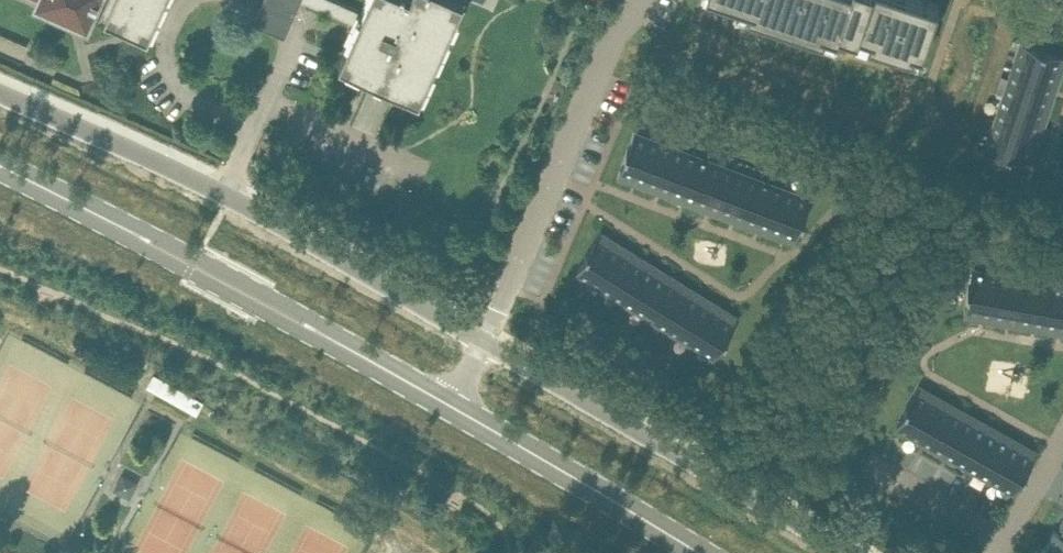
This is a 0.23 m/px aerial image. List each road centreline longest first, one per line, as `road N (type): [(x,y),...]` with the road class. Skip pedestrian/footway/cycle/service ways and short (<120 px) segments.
road 1 (tertiary): [(698,552),(445,401),(0,166)]
road 2 (unclassified): [(484,340),(197,179),(0,93)]
road 3 (unclassified): [(853,552),(484,340)]
road 4 (residential): [(645,0),(614,35),(484,340)]
road 5 (residential): [(1000,552),(1062,444)]

